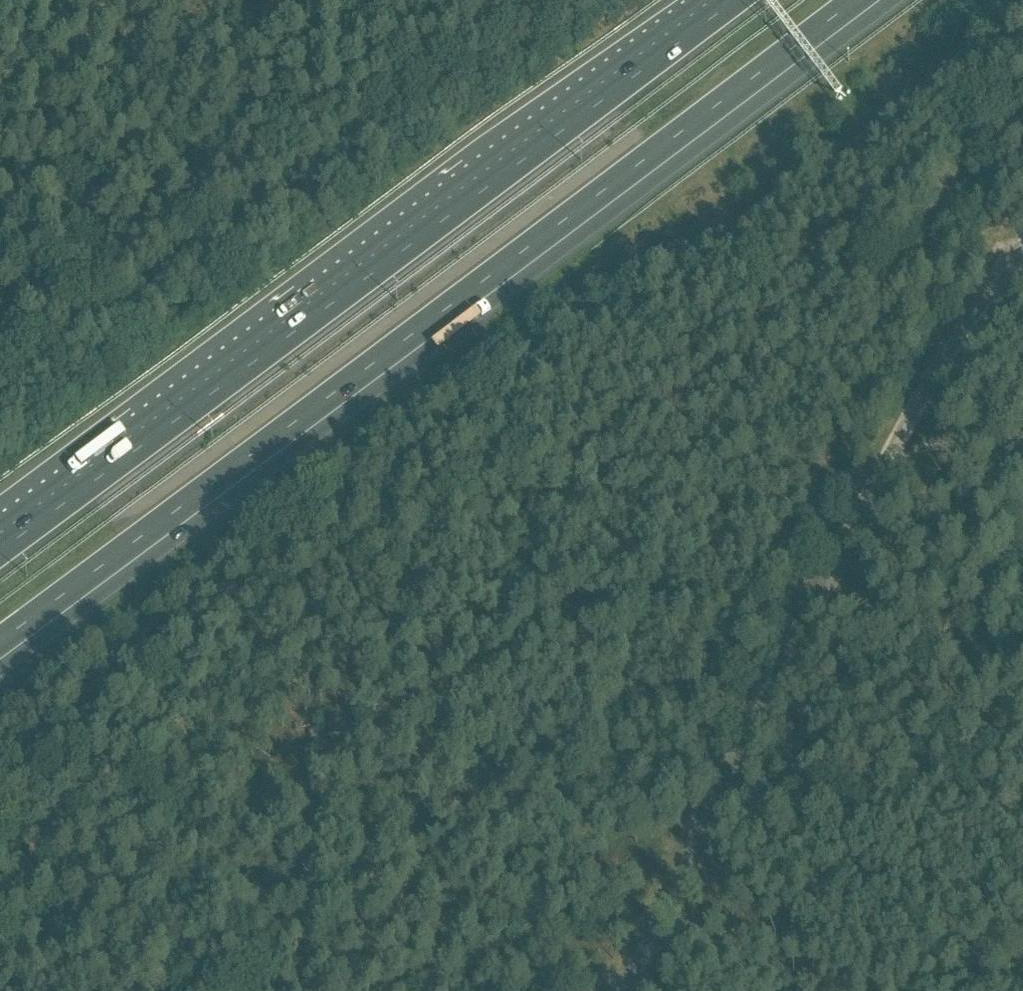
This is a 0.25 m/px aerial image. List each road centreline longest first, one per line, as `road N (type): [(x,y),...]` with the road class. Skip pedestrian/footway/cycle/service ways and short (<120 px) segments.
road 1 (motorway): [(0,651),(853,0)]
road 2 (motorway): [(721,0),(0,543)]
road 3 (unclassified): [(625,990),(890,454),(952,346),(1022,257)]
road 4 (track): [(890,454),(1022,447)]

